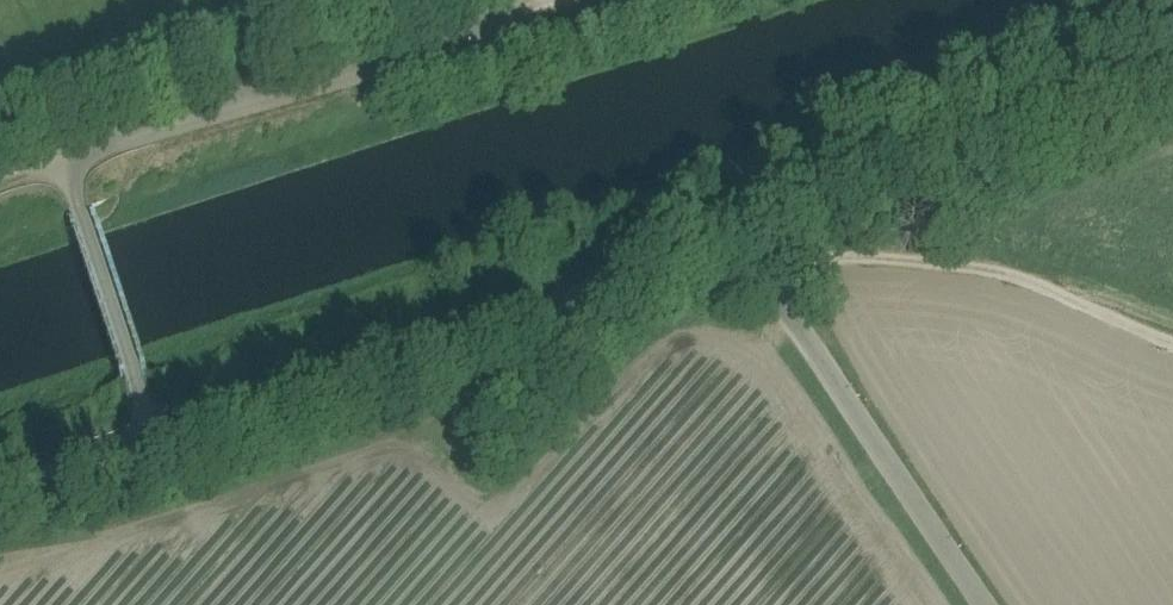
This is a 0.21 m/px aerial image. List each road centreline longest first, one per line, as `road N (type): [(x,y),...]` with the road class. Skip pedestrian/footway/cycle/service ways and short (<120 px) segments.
road 1 (unclassified): [(976,604),(802,325),(755,285),(709,279),(473,321),(156,435)]
road 2 (unclassified): [(63,153),(474,32),(513,0)]
road 3 (track): [(755,285),(807,258),(923,252),(1172,323)]
road 4 (unclassified): [(156,435),(63,153)]

